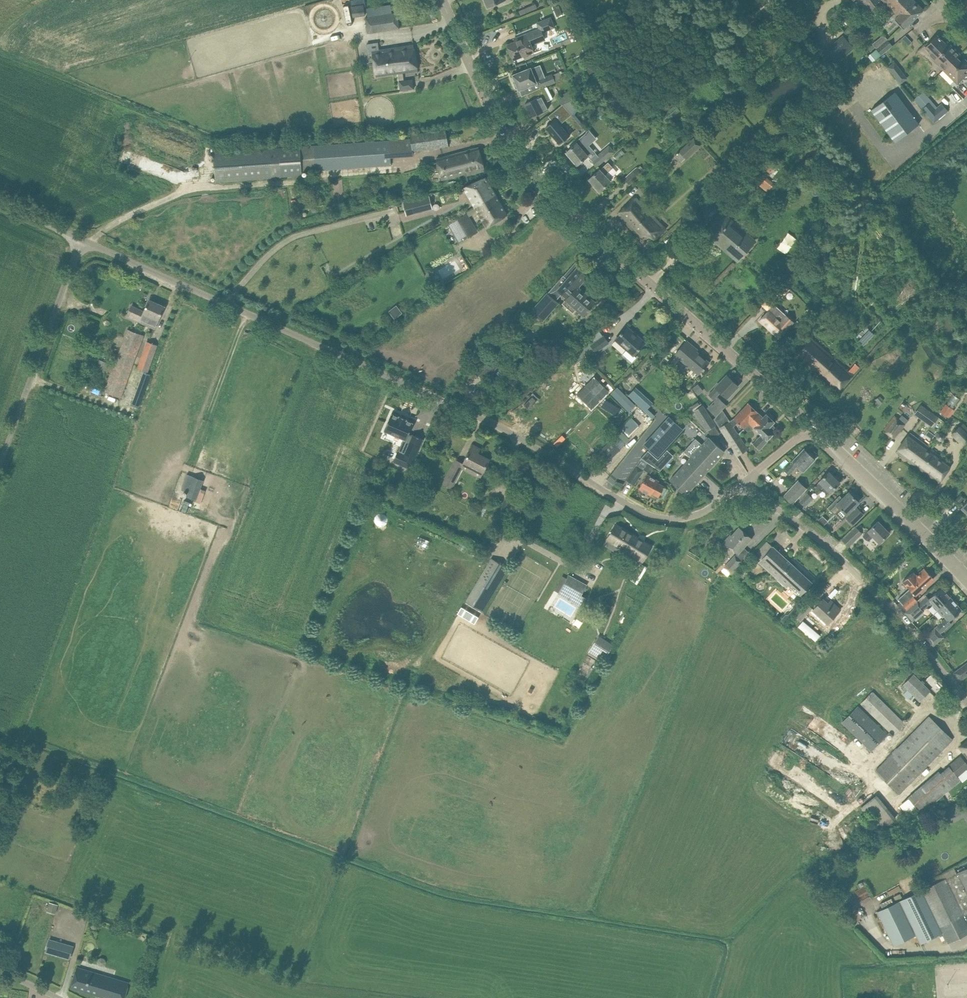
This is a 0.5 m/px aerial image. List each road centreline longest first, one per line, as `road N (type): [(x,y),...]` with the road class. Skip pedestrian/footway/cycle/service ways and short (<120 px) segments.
road 1 (unclassified): [(748,482),(697,514),(637,511),(450,404),(82,240)]
road 2 (tertiary): [(810,427),(532,177),(503,138),(444,0)]
road 3 (unclassified): [(966,704),(870,583),(748,482)]
road 4 (unclassified): [(0,474),(82,240)]
road 5 (tertiary): [(966,581),(810,427)]

